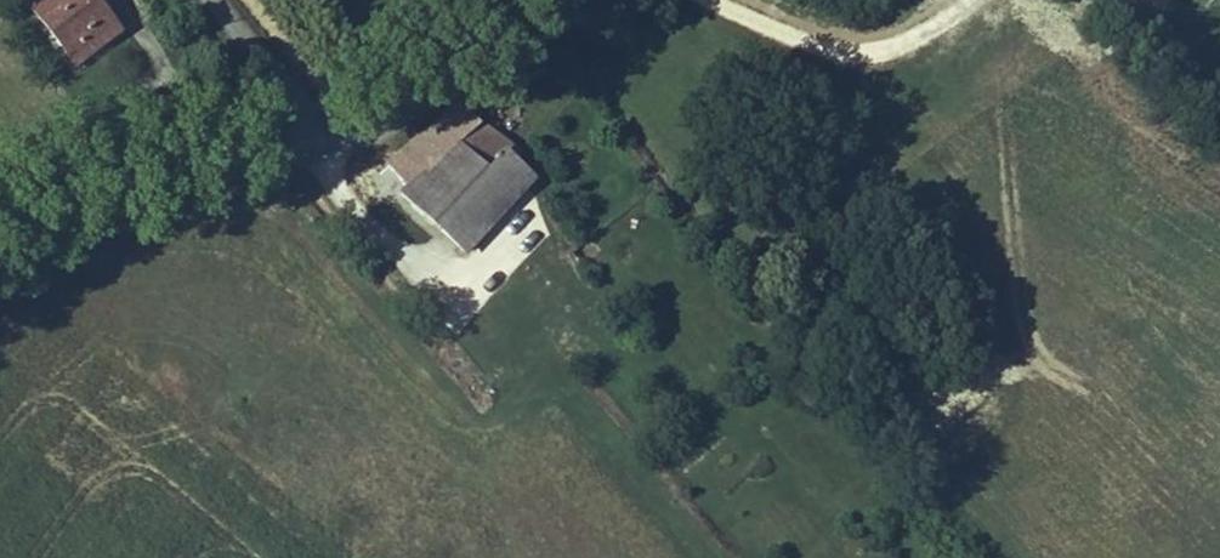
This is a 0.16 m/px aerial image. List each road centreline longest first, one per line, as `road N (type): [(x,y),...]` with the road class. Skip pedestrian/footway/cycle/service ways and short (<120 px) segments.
road 1 (tertiary): [(0,243),(21,227),(189,167),(353,139)]
road 2 (tertiary): [(353,139),(482,34),(509,0)]
road 3 (residential): [(353,139),(226,0)]

